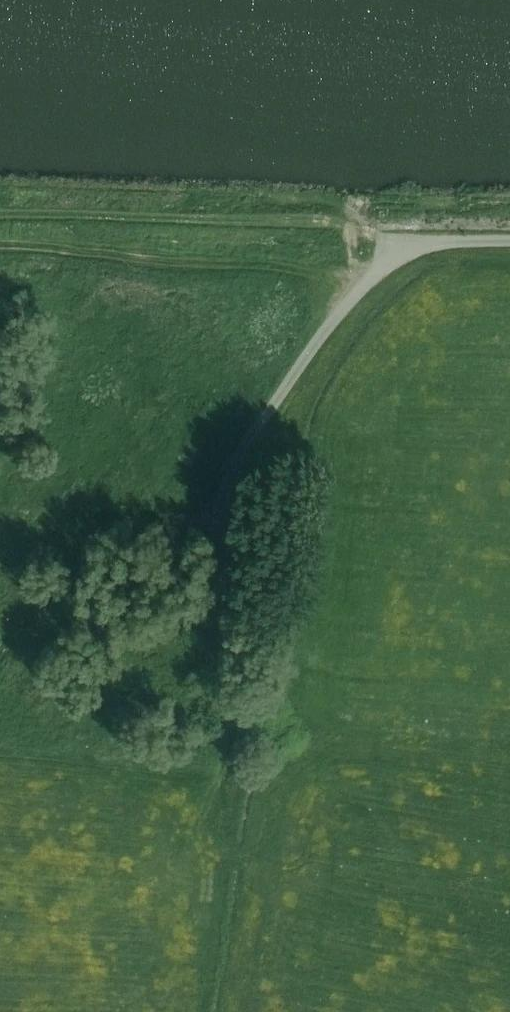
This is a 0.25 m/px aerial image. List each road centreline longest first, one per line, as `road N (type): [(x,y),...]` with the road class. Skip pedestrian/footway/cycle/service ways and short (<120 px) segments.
road 1 (track): [(0,212),(350,219),(357,273),(366,283)]
road 2 (track): [(0,644),(86,557),(218,531),(234,464),(265,419)]
road 3 (unclassified): [(509,246),(442,244),(370,278),(328,322),(265,419)]
road 4 (track): [(218,531),(224,750)]

